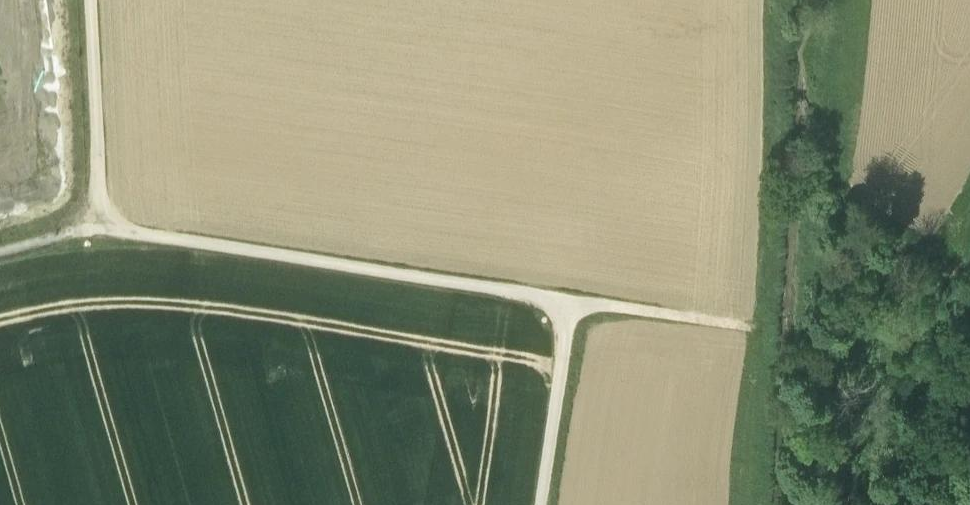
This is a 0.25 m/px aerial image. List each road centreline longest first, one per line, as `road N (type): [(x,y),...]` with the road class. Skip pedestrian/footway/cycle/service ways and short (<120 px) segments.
road 1 (track): [(0,250),(103,223),(574,300),(543,504)]
road 2 (track): [(753,326),(770,288),(776,0)]
road 3 (track): [(103,223),(92,0)]
road 4 (track): [(574,300),(771,329)]

